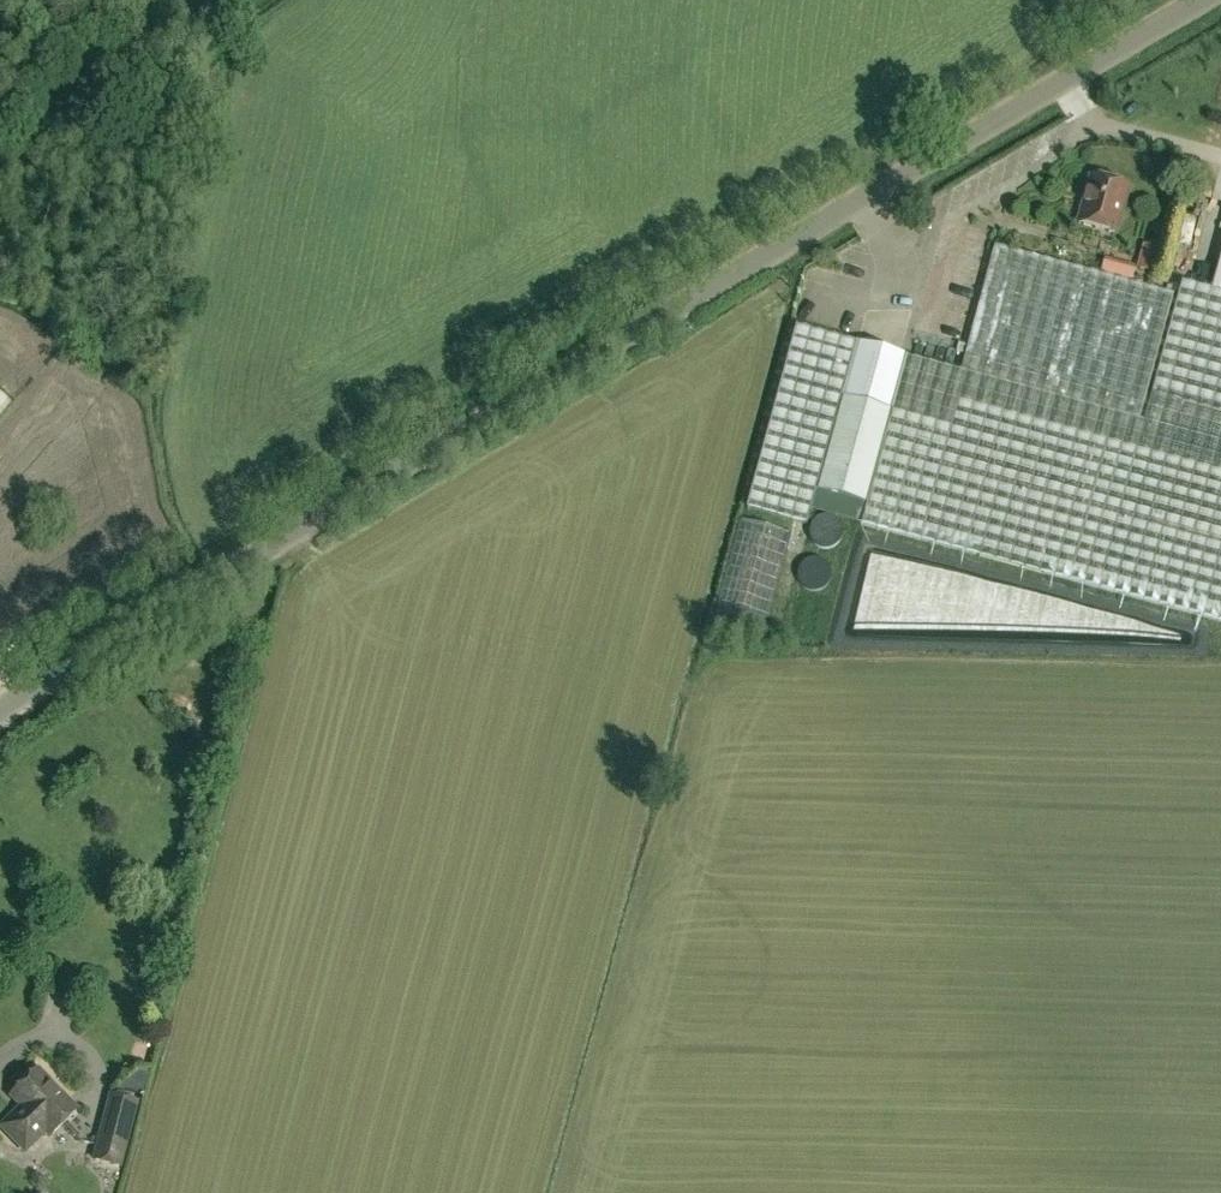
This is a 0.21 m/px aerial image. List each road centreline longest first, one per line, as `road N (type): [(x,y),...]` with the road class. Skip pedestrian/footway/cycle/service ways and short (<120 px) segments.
road 1 (unclassified): [(0,710),(1200,0)]

